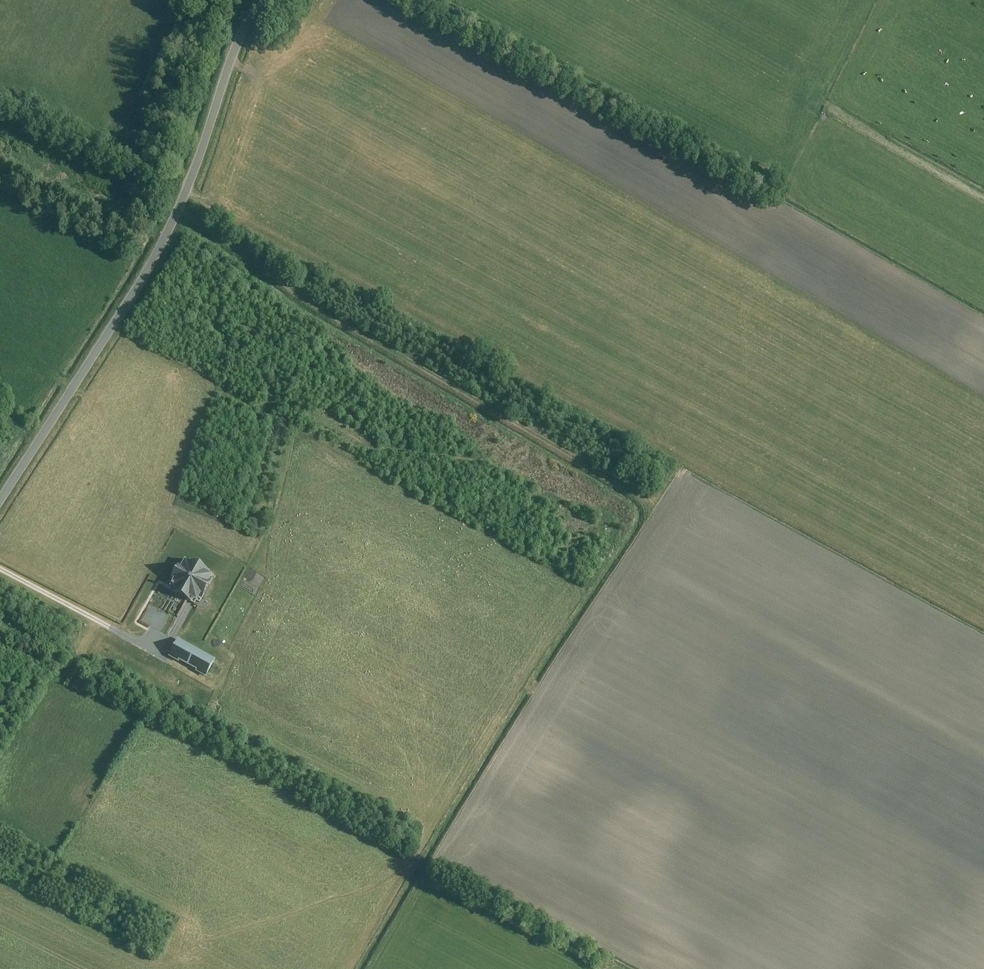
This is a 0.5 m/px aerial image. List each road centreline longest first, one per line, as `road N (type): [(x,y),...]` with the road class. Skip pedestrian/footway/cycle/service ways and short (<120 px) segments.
road 1 (tertiary): [(0,500),(158,250),(259,0)]
road 2 (track): [(178,209),(304,298),(632,490),(649,510)]

